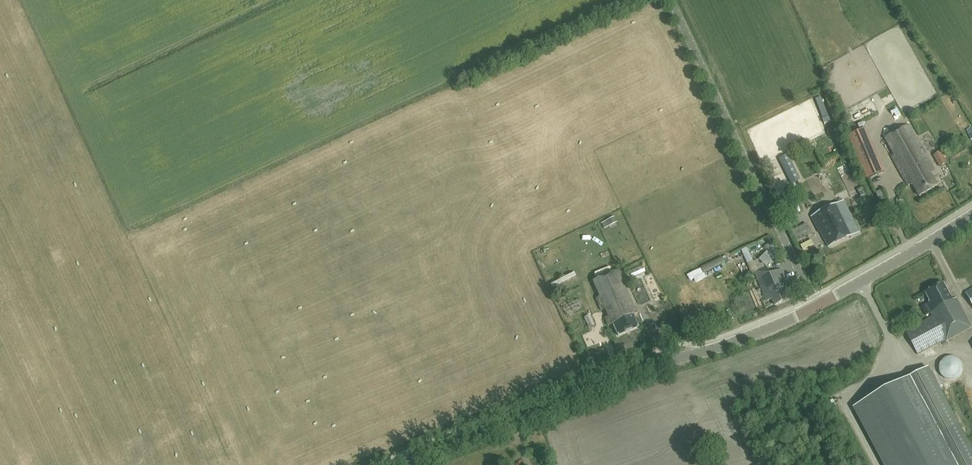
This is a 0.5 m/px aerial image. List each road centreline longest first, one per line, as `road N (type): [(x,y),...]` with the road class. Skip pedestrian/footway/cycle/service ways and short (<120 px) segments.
road 1 (tertiary): [(404,464),(816,306)]
road 2 (unclassified): [(816,306),(672,0)]
road 3 (tertiary): [(816,306),(971,215)]

